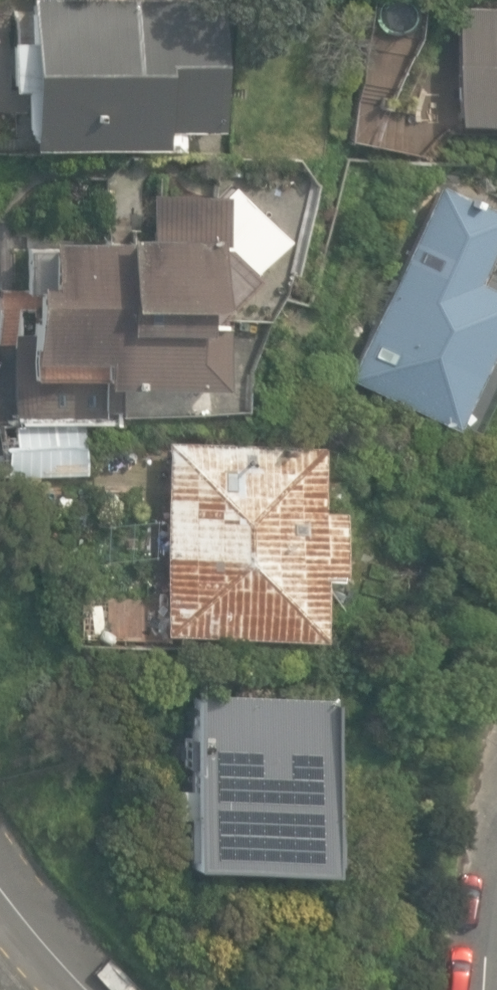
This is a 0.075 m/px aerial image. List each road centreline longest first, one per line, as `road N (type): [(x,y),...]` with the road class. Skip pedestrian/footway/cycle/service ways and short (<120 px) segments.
road 1 (residential): [(90,989),(0,883)]

